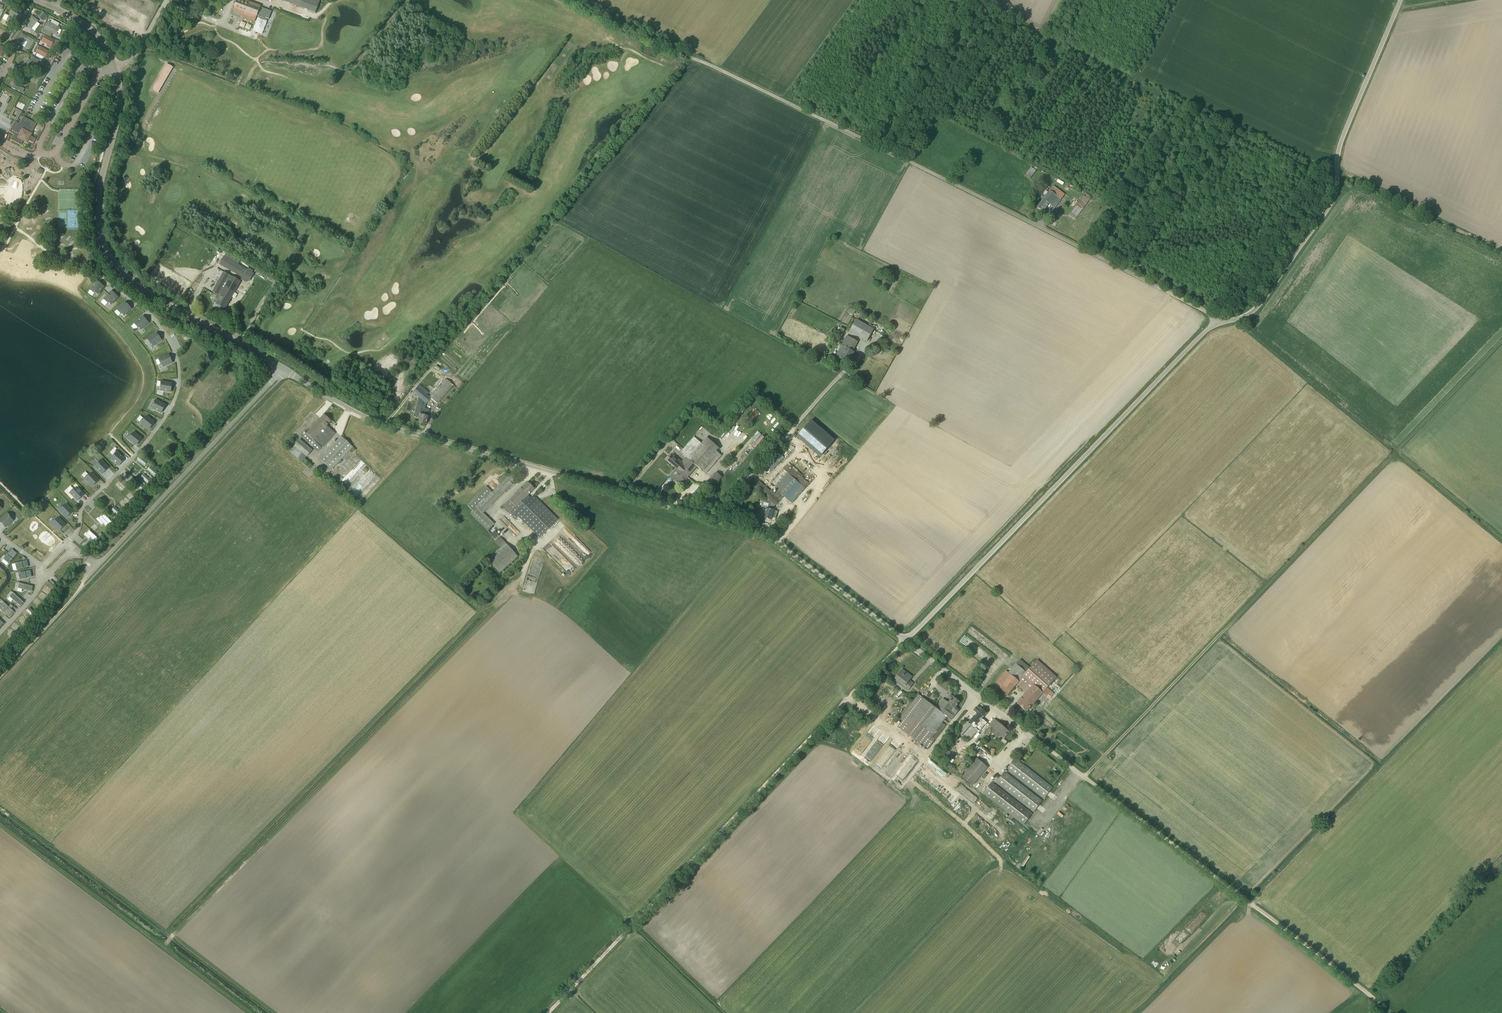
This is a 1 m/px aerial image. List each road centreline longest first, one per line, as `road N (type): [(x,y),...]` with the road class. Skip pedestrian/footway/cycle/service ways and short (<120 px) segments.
road 1 (unclassified): [(1215,322),(1014,213),(574,0)]
road 2 (unclassified): [(1369,995),(906,642)]
road 3 (unclassified): [(550,1012),(906,642)]
road 4 (unclassified): [(713,516),(387,424),(280,367)]
road 5 (unclassified): [(906,642),(1215,322)]
road 6 (unclassified): [(280,367),(148,289),(112,255),(99,200),(121,108),(118,63)]
road 7 (unclassified): [(1215,322),(1252,310),(1329,205),(1339,148),(1401,0)]
road 8 (unclassified): [(67,541),(80,529),(81,509),(151,439),(181,387),(163,332),(101,278)]
road 9 (track): [(1501,539),(1399,453),(1501,340)]
road 10 (unclassified): [(280,367),(131,530),(94,568),(88,562)]
road 11 (unclassified): [(906,642),(780,542),(713,516)]
road 12 (unclassified): [(713,516),(841,371)]

